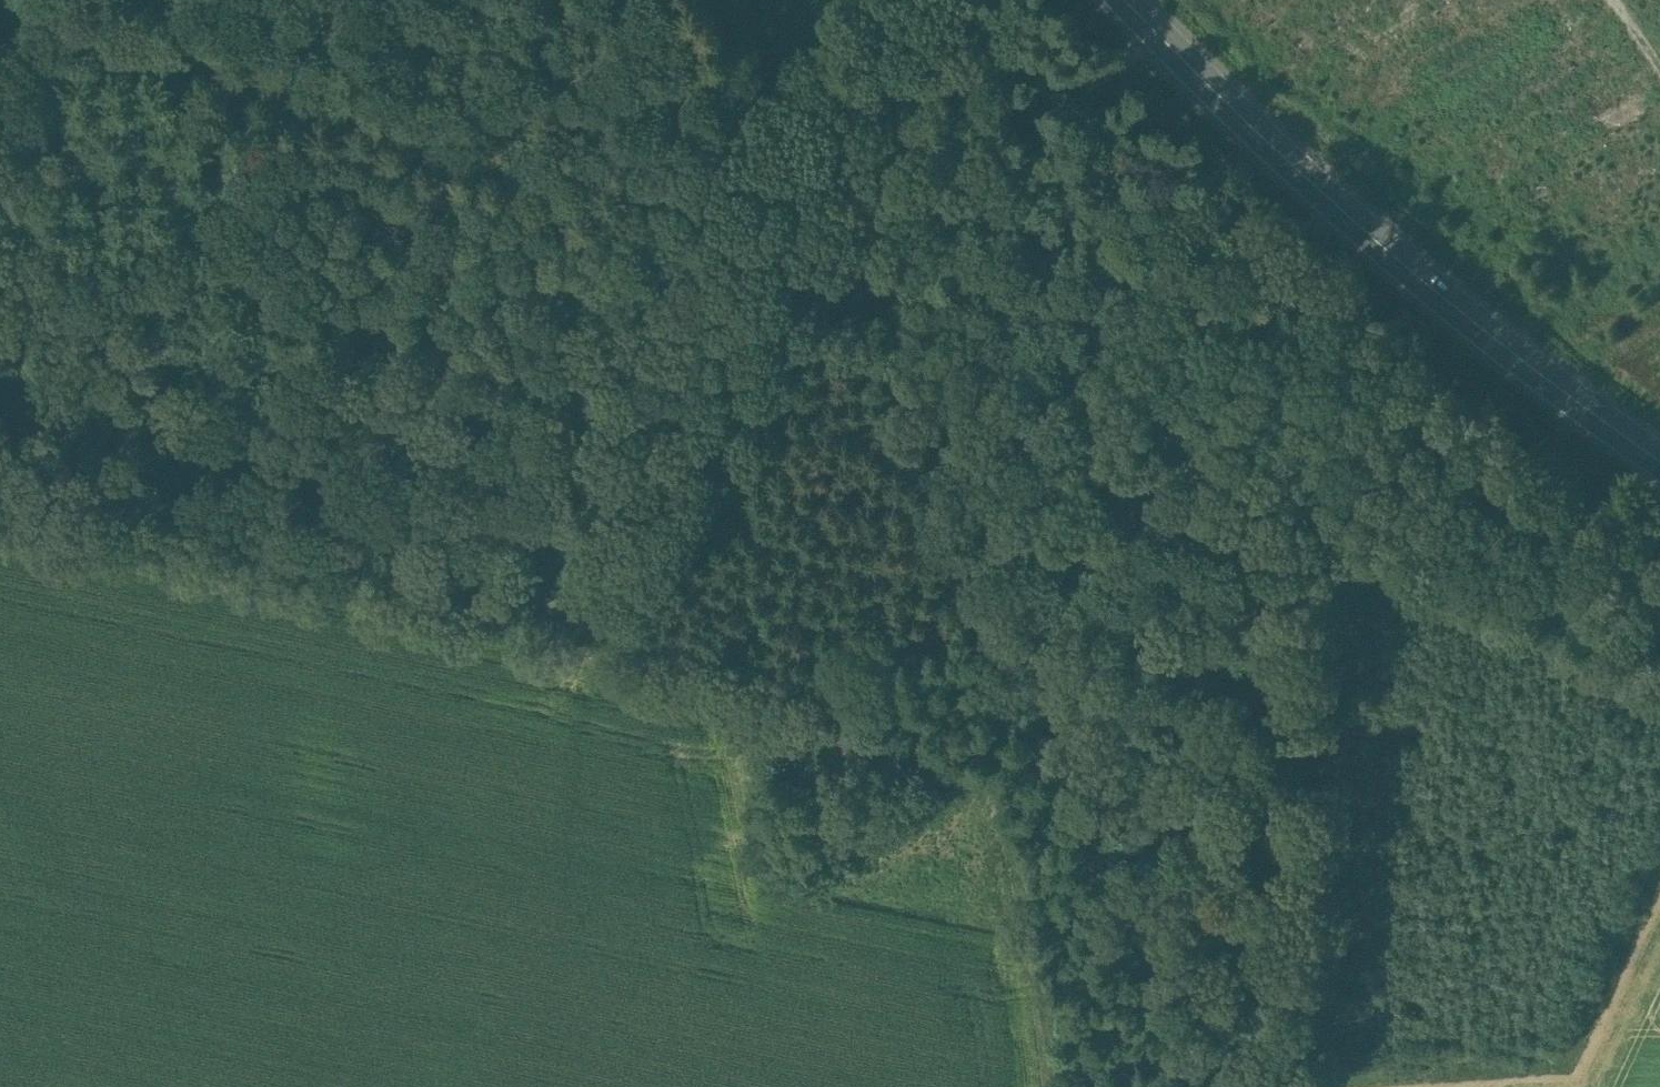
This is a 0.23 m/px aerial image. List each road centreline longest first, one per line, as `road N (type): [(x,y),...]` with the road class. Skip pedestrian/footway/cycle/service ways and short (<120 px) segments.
road 1 (track): [(779,287),(1659,665)]
road 2 (secondary): [(1126,0),(1450,300),(1659,458)]
road 3 (track): [(779,287),(1177,19)]

